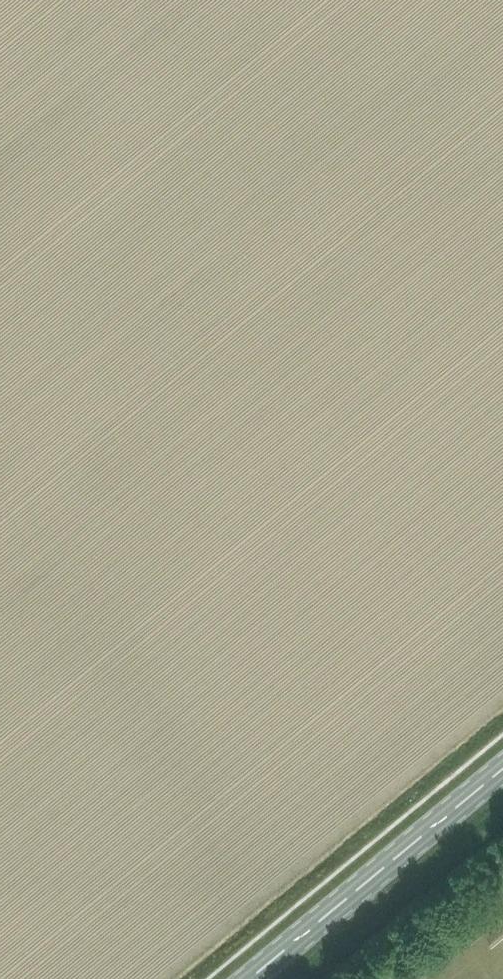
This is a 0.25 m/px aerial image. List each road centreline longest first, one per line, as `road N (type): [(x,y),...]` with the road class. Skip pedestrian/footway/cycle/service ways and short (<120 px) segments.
road 1 (primary): [(249,978),(502,769)]

